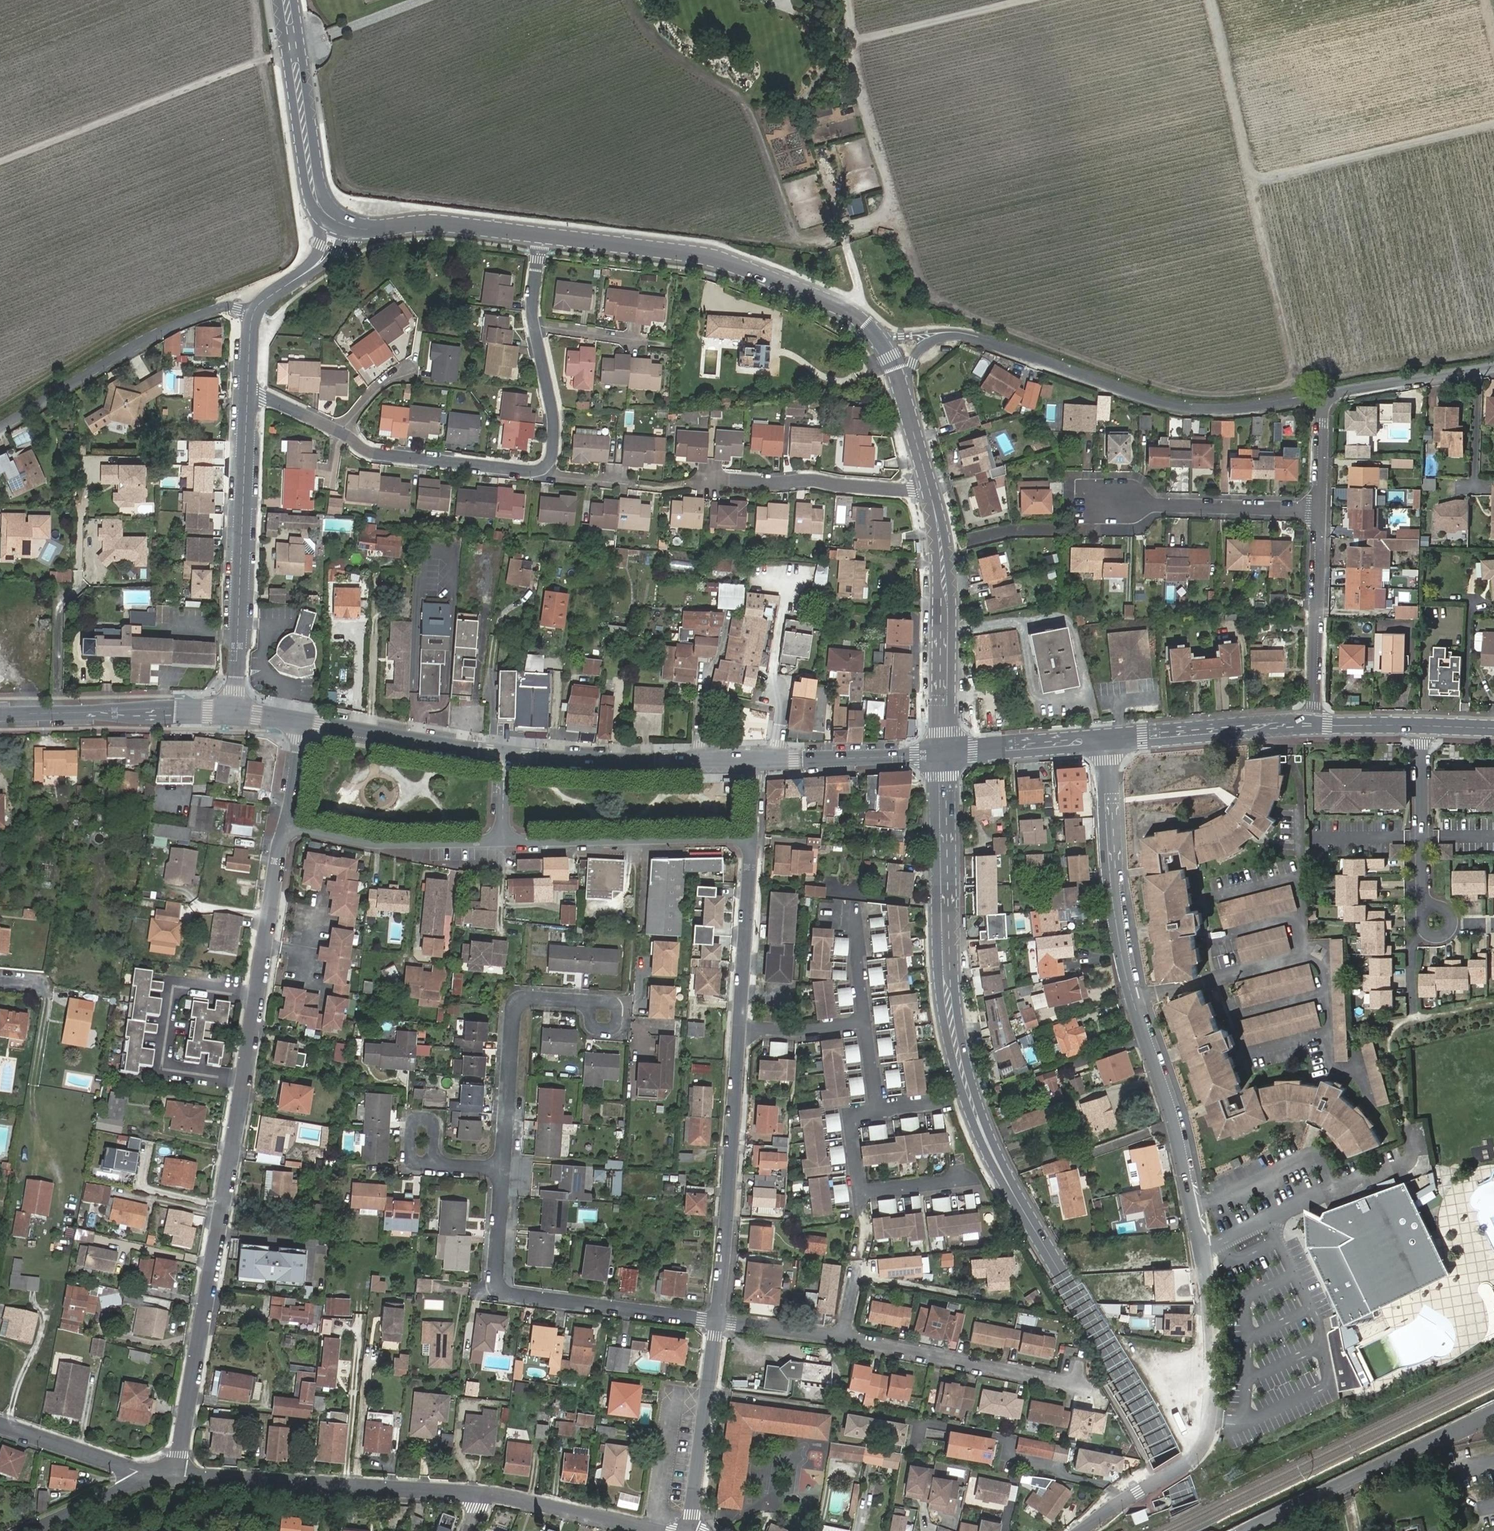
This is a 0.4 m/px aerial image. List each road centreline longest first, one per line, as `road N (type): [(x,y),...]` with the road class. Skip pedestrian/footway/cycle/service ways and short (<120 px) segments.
road 1 (track): [(895,208),(928,297),(1167,388),(1237,396),(1286,386),(1294,376),(1208,0)]
road 2 (secondary): [(1193,1530),(1169,1458),(1002,1170),(967,1084),(947,984),(944,755)]
road 3 (unclassified): [(1104,739),(1120,943),(1205,1247),(1215,1338),(1211,1421),(1200,1450)]
road 4 (track): [(358,23),(327,83),(343,180),(358,188),(794,243),(843,233)]
road 5 (residential): [(285,828),(179,1454),(169,1473)]
road 6 (residential): [(249,391),(379,455),(545,473),(552,416),(532,317),(541,234)]
road 7 (unclassified): [(903,395),(922,349),(959,335),(1183,408),(1325,398)]
road 8 (secondary): [(903,395),(875,334),(826,301),(719,258),(541,234)]
road 9 (residential): [(717,1320),(1083,1388)]
road 10 (track): [(0,403),(138,319),(279,264),(289,253),(288,231)]
road 11 (residential): [(717,1320),(506,1295),(497,1282),(504,1171)]
road 12 (residential): [(878,1110),(943,1100),(959,1181),(858,1191),(850,1115)]
road 13 (residential): [(249,391),(238,714)]
road 14 (track): [(296,52),(0,163)]
road 15 (residential): [(484,1495),(169,1473)]
road 16 (track): [(798,243),(745,106),(669,57),(622,0)]
road 17 (residential): [(741,1028),(717,1320)]
road 18 (residential): [(257,312),(223,307),(150,340),(0,429)]
road 19 (unclassified): [(1493,1412),(1247,1530)]
road 20 (secondary): [(944,755),(944,574),(929,485)]
road 21 (residential): [(754,840),(502,843)]
road 22 (track): [(1493,123),(1250,183)]
road 23 (residential): [(682,485),(722,478),(929,485)]
road 24 (residential): [(504,1171),(520,1000),(592,1004)]
road 25 (primary): [(238,714),(0,715)]
road 26 (track): [(288,231),(253,0)]
road 27 (secondary): [(338,219),(318,198),(312,172),(289,0)]
road 28 (residential): [(502,843),(370,844),(285,828)]
road 29 (residential): [(1313,725),(1320,510)]
road 30 (residential): [(1320,510),(1106,503)]
road 31 (residential): [(717,1320),(687,1530)]
road 32 (primary): [(1313,725),(1104,739)]
road 33 (secondary): [(541,234),(447,222),(365,229),(338,219)]
road 34 (residential): [(1422,724),(1423,898),(1436,925)]
road 35 (primary): [(504,755),(303,722)]
road 36 (track): [(1294,376),(1315,380),(1493,349)]
road 37 (primary): [(700,760),(504,755)]
road 38 (residential): [(671,1530),(484,1495)]
road 39 (residential): [(754,840),(741,1028)]
road 40 (residential): [(775,758),(781,708),(773,673),(788,581)]
road 41 (residential): [(169,1473),(0,1426)]
road 42 (track): [(1021,0),(853,41)]
road 43 (unclassified): [(1325,398),(1493,365)]
road 44 (primary): [(944,755),(775,758)]
road 45 (primary): [(1104,739),(944,755)]
road 46 (residential): [(169,1473),(23,1530)]
road 47 (residential): [(700,760),(701,694),(728,615)]
road 48 (residential): [(1200,1450),(1081,1530)]
road 49 (residential): [(338,219),(318,265),(257,312)]
road 50 (residential): [(741,1028),(864,1021)]

